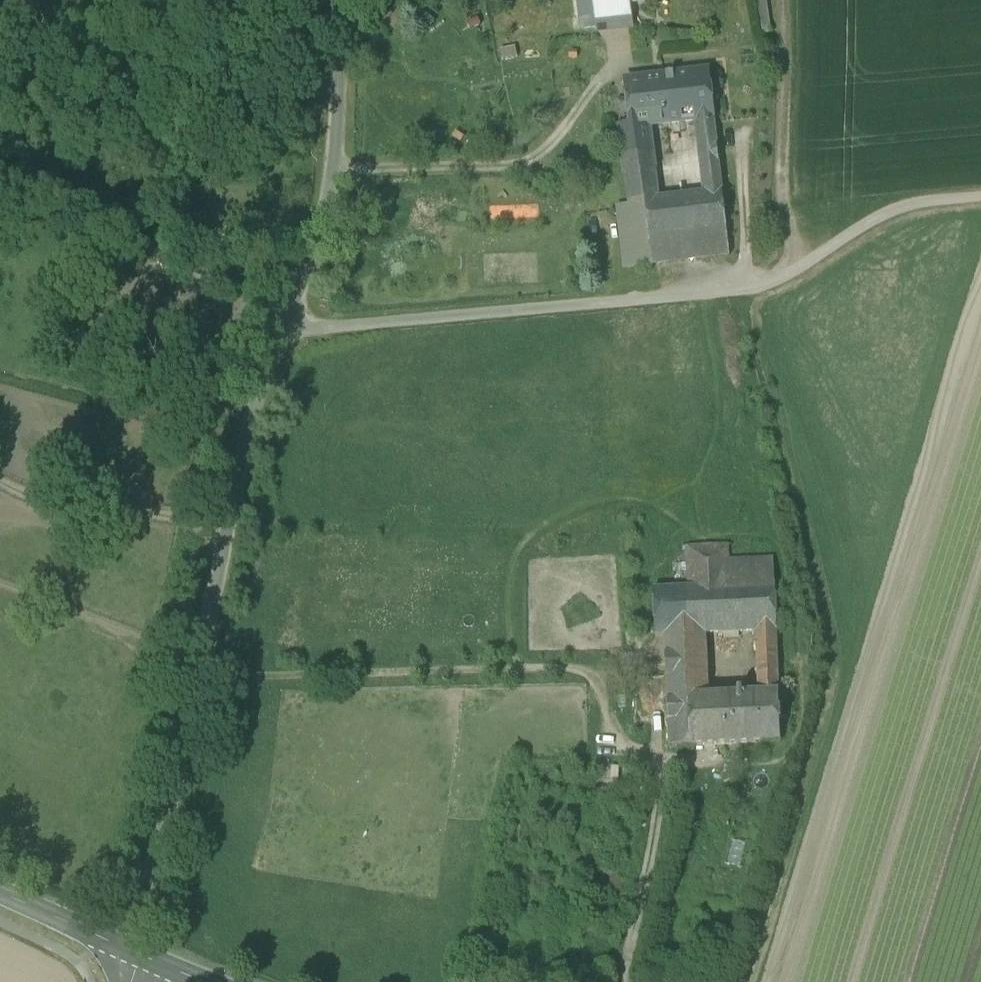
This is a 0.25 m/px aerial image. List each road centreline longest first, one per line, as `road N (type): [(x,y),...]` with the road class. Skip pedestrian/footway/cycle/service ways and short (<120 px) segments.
road 1 (unclassified): [(980,199),(900,206),(777,282),(744,290),(283,330)]
road 2 (unclassified): [(141,950),(143,897),(242,445),(283,330)]
road 3 (track): [(192,684),(602,672)]
road 4 (track): [(328,172),(537,165),(631,67)]
road 5 (unclassified): [(283,330),(316,239),(328,172),(337,0)]
road 6 (tertiary): [(0,888),(141,950)]

